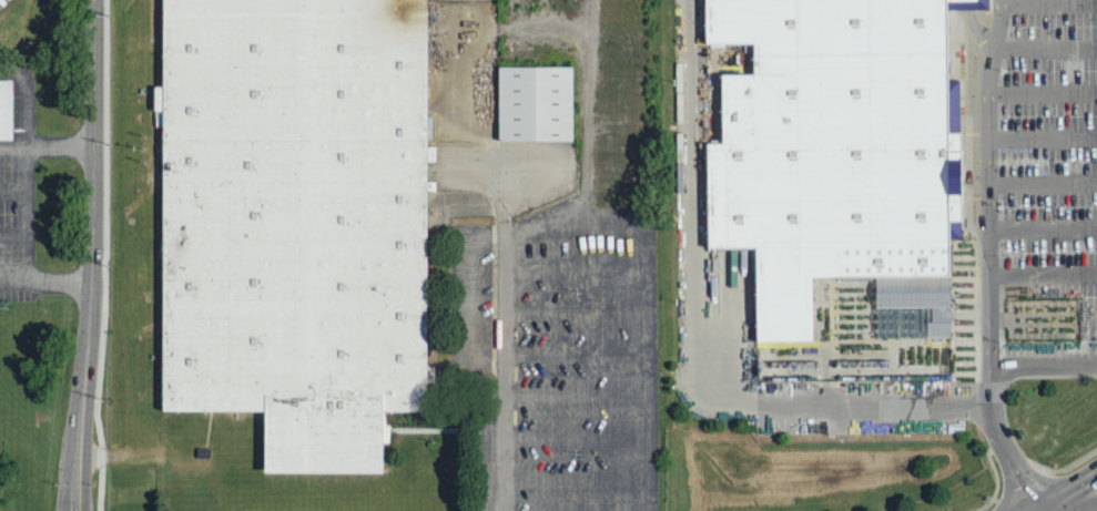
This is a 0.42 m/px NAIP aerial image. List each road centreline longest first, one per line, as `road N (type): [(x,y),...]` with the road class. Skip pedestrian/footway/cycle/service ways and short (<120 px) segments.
road 1 (tertiary): [(79,510),(95,274),(96,0)]

